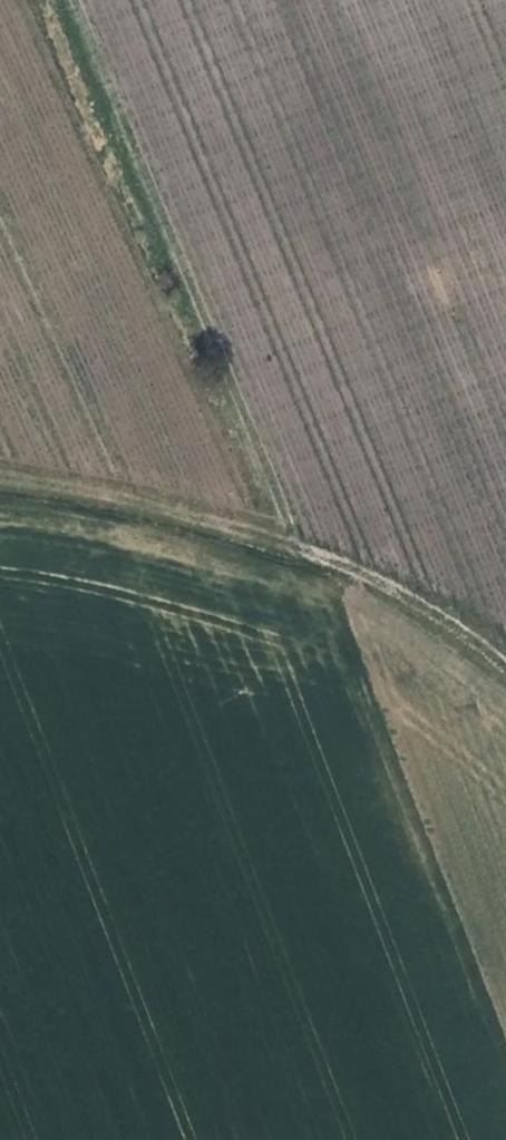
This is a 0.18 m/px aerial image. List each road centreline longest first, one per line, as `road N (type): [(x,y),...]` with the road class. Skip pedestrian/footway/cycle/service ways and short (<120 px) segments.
road 1 (track): [(35,0),(271,535)]
road 2 (track): [(0,480),(250,527),(421,602),(505,668)]

